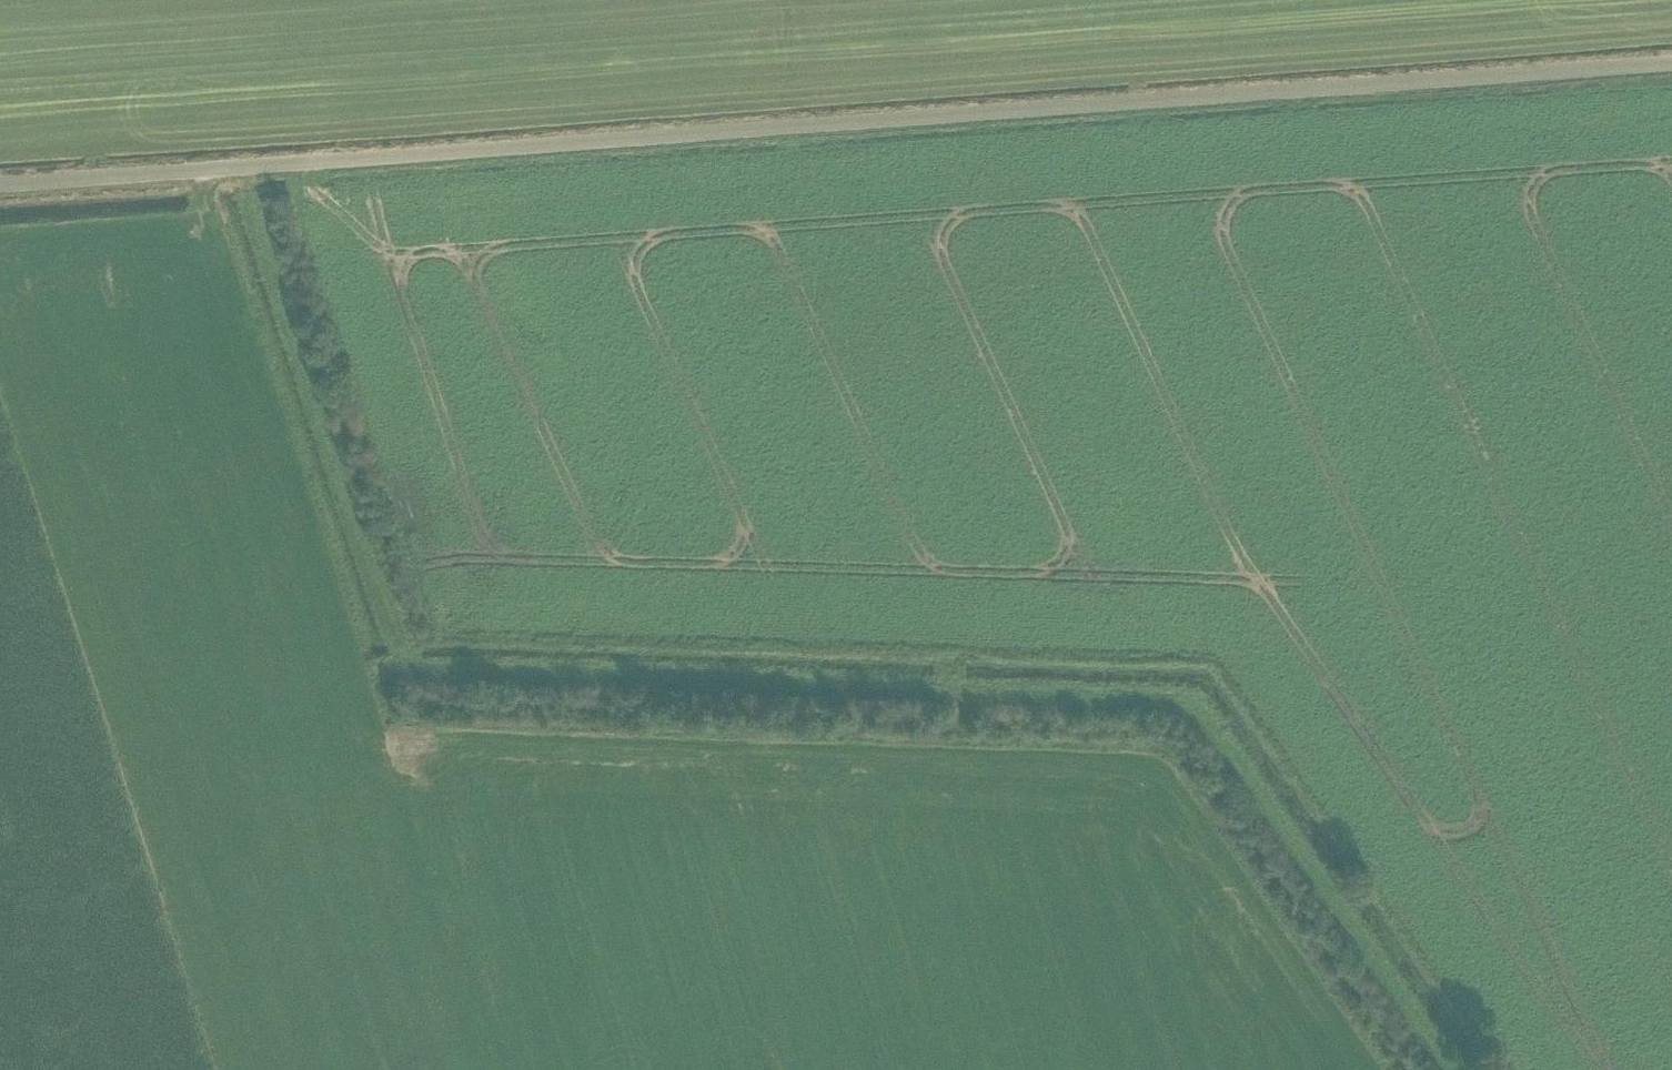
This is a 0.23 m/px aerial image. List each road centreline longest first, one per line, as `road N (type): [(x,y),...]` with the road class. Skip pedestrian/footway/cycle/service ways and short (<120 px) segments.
road 1 (track): [(239,167),(405,655),(425,666),(1178,702),(1202,716),(1450,1069)]
road 2 (unclassified): [(0,184),(1671,63)]

